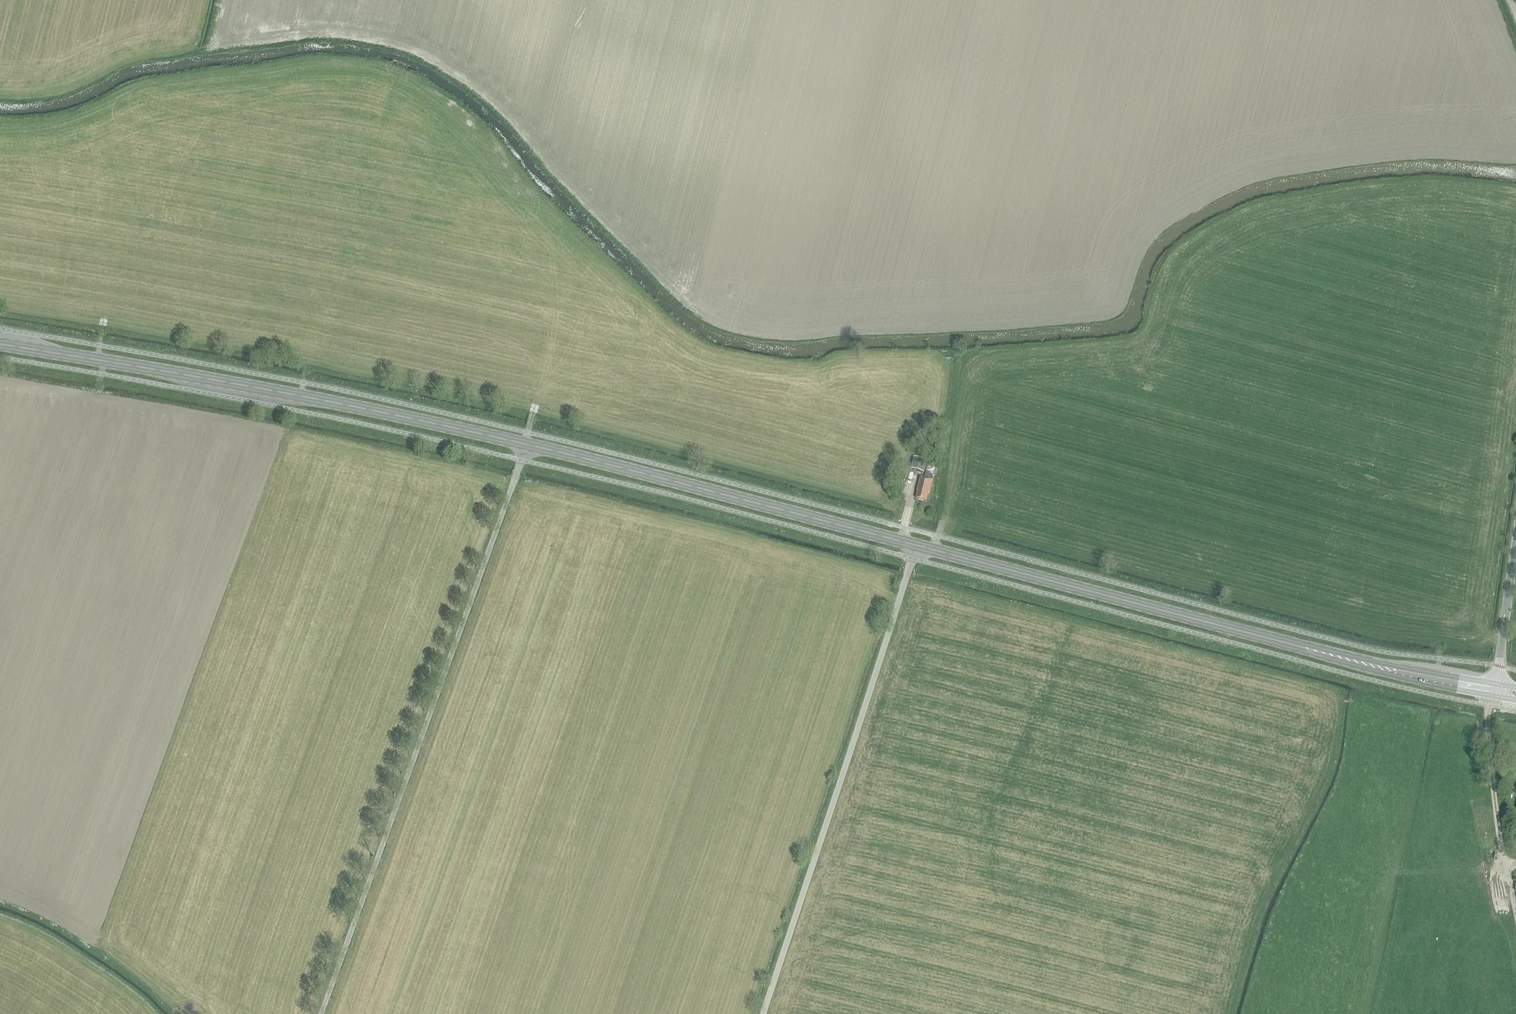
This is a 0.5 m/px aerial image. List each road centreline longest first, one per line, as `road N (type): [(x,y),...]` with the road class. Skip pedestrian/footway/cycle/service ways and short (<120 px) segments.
road 1 (primary): [(1492,689),(1379,670),(526,445),(274,390),(0,345)]
road 2 (unclassified): [(1492,689),(1515,540)]

